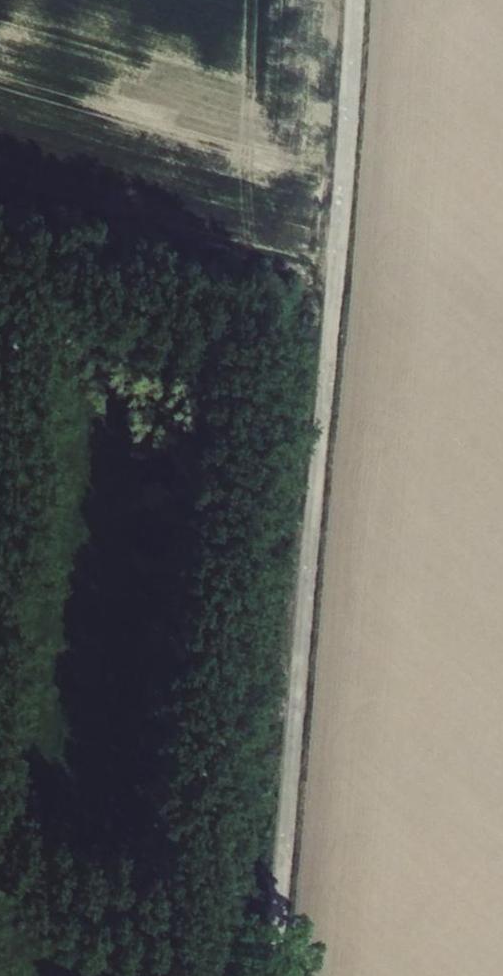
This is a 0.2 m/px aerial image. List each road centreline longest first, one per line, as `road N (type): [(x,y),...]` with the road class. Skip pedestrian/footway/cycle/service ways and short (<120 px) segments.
road 1 (unclassified): [(264,975),(354,0)]

